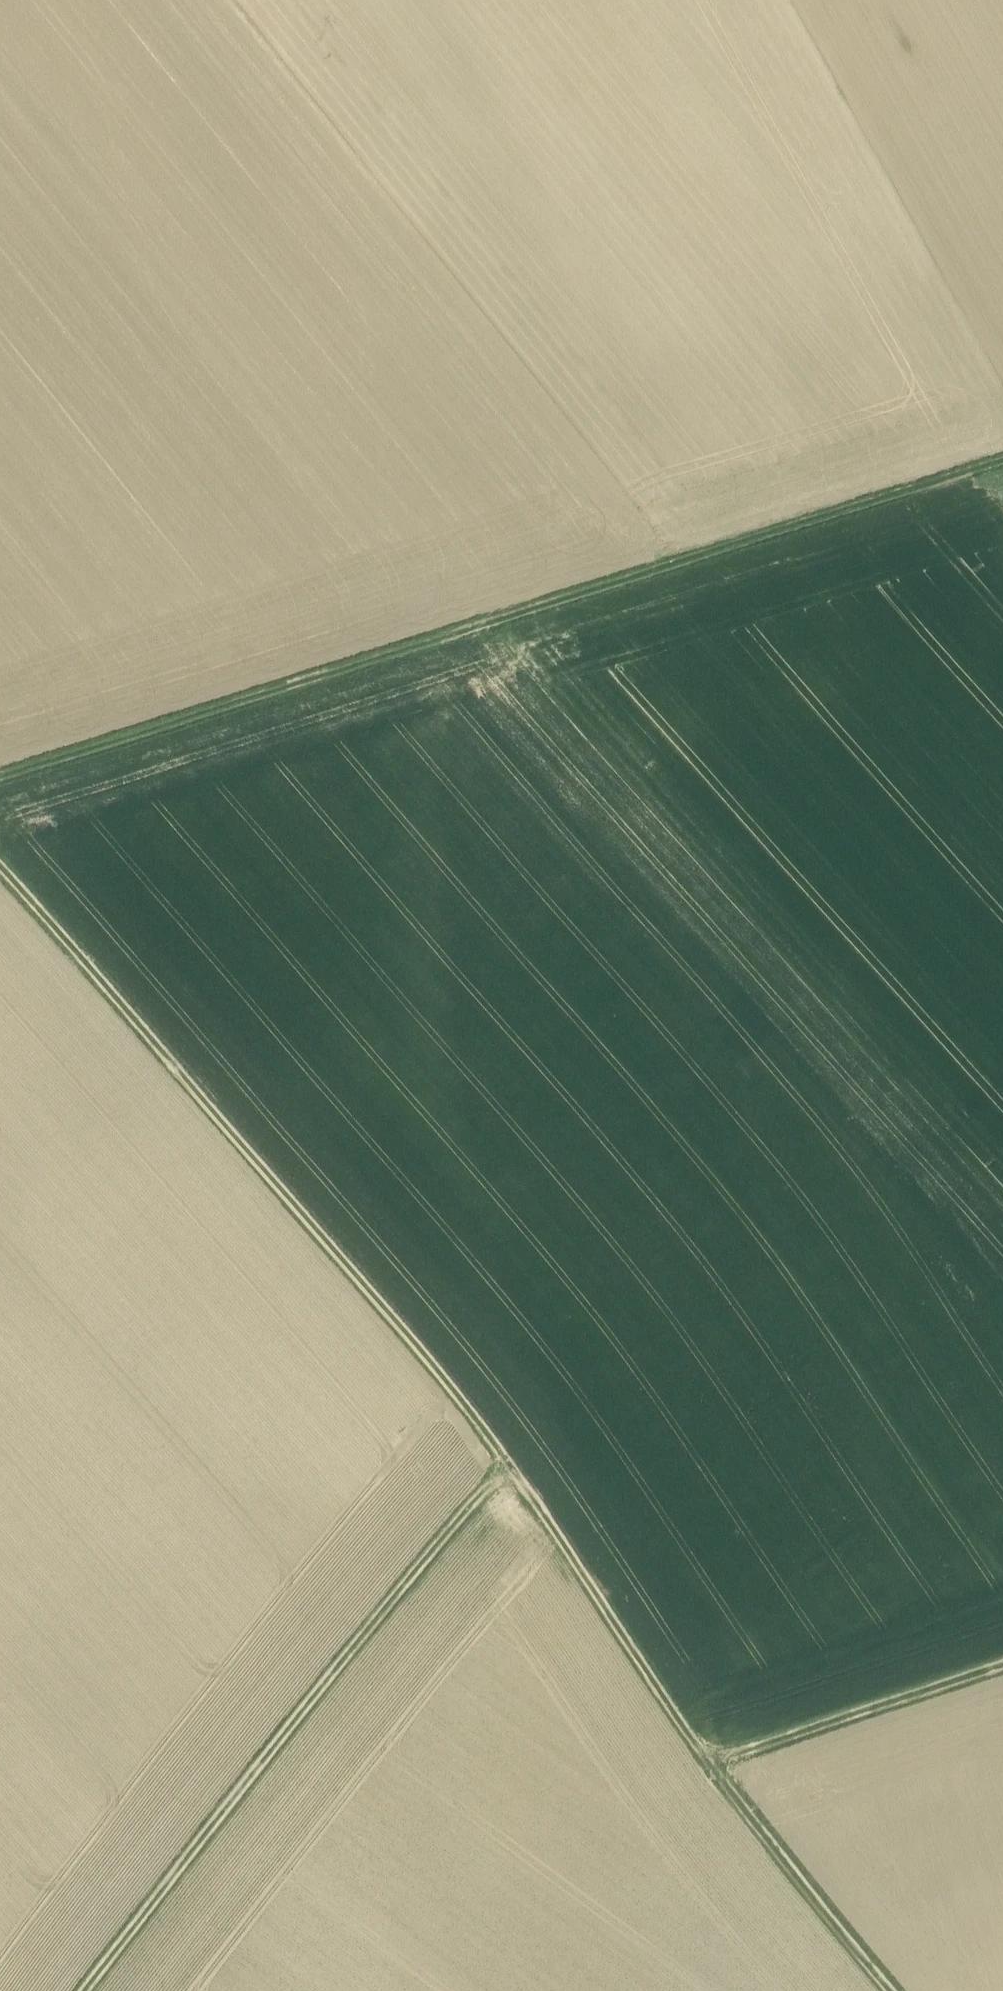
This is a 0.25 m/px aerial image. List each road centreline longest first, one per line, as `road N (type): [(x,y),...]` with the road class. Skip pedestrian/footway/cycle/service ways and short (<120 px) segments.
road 1 (track): [(711,1758),(424,1349),(0,870)]
road 2 (track): [(1002,460),(0,772)]
road 3 (track): [(505,1460),(81,1990)]
road 4 (track): [(1002,1667),(711,1758)]
road 5 (track): [(881,1990),(711,1758)]

